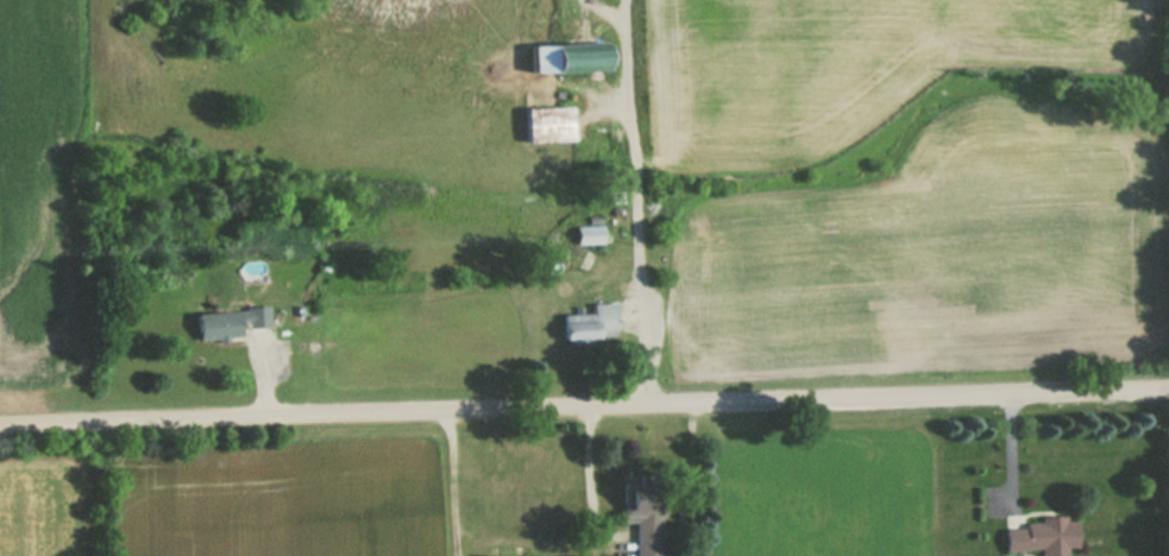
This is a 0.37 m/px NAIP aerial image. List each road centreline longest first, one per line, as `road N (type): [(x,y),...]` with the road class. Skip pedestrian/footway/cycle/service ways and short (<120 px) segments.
road 1 (residential): [(1168,389),(0,425)]

